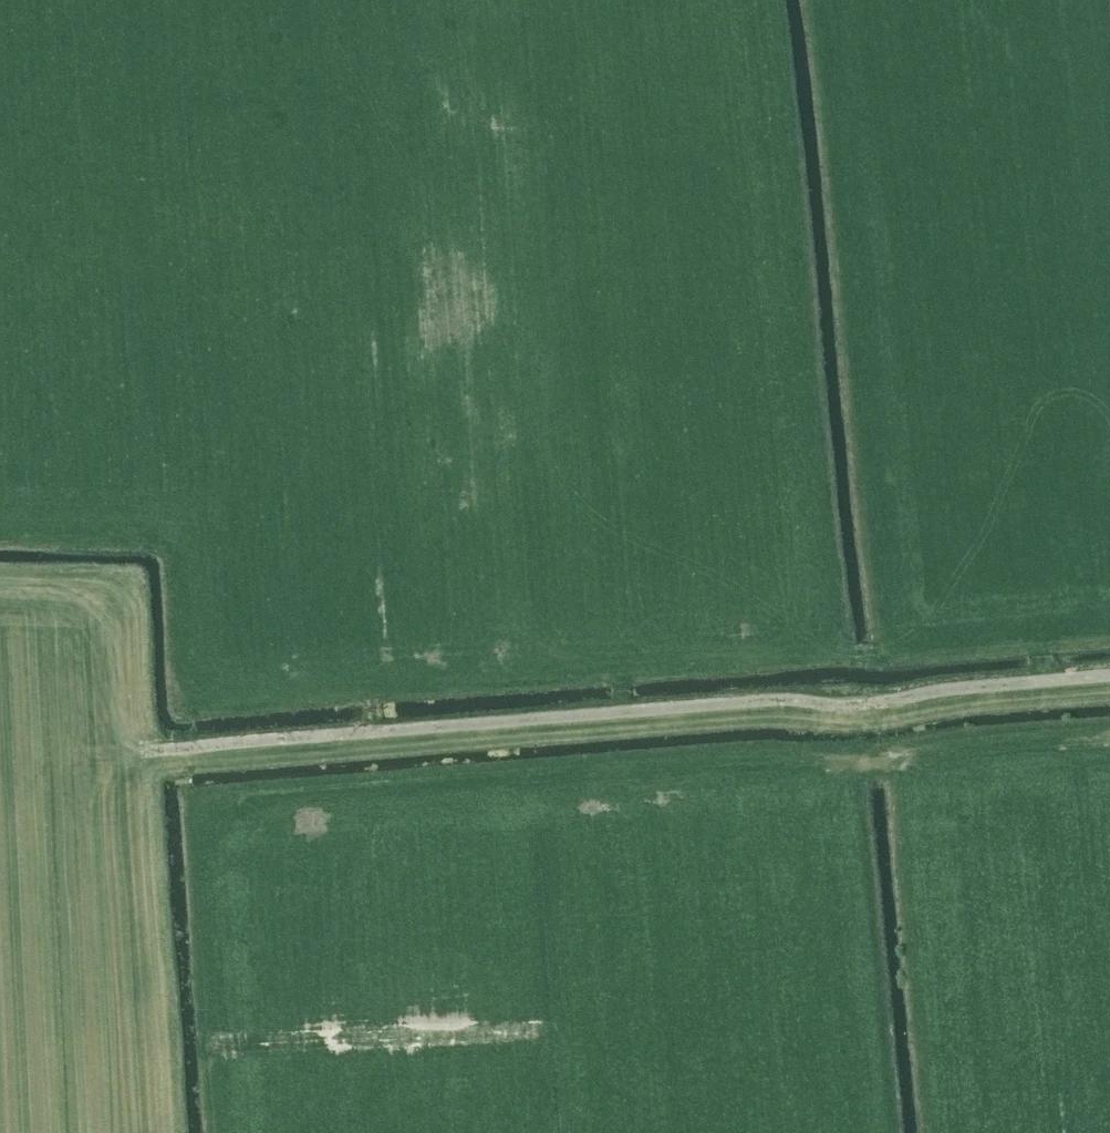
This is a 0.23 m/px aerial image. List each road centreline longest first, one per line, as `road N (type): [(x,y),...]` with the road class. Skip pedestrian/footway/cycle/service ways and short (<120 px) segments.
road 1 (track): [(1109,671),(955,683),(863,703),(785,695),(144,748)]

